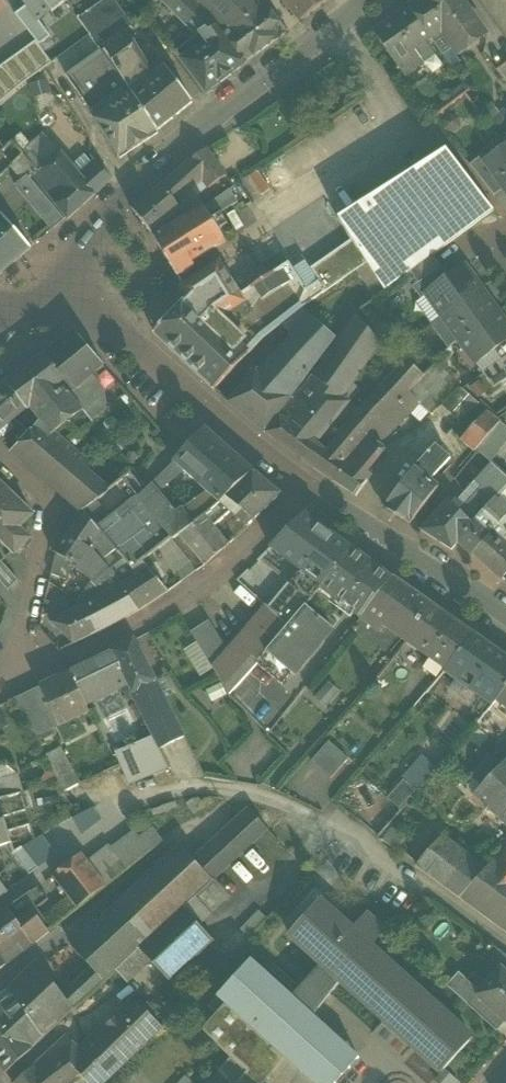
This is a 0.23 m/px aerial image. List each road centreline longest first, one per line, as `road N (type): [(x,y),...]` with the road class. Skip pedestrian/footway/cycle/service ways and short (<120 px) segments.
road 1 (residential): [(374,0),(130,189),(92,224),(72,285)]
road 2 (residential): [(29,678),(202,584),(303,486)]
road 3 (residential): [(72,285),(303,486)]
road 4 (residential): [(303,486),(505,624)]
road 5 (residential): [(29,678),(25,638),(50,511),(0,462)]

